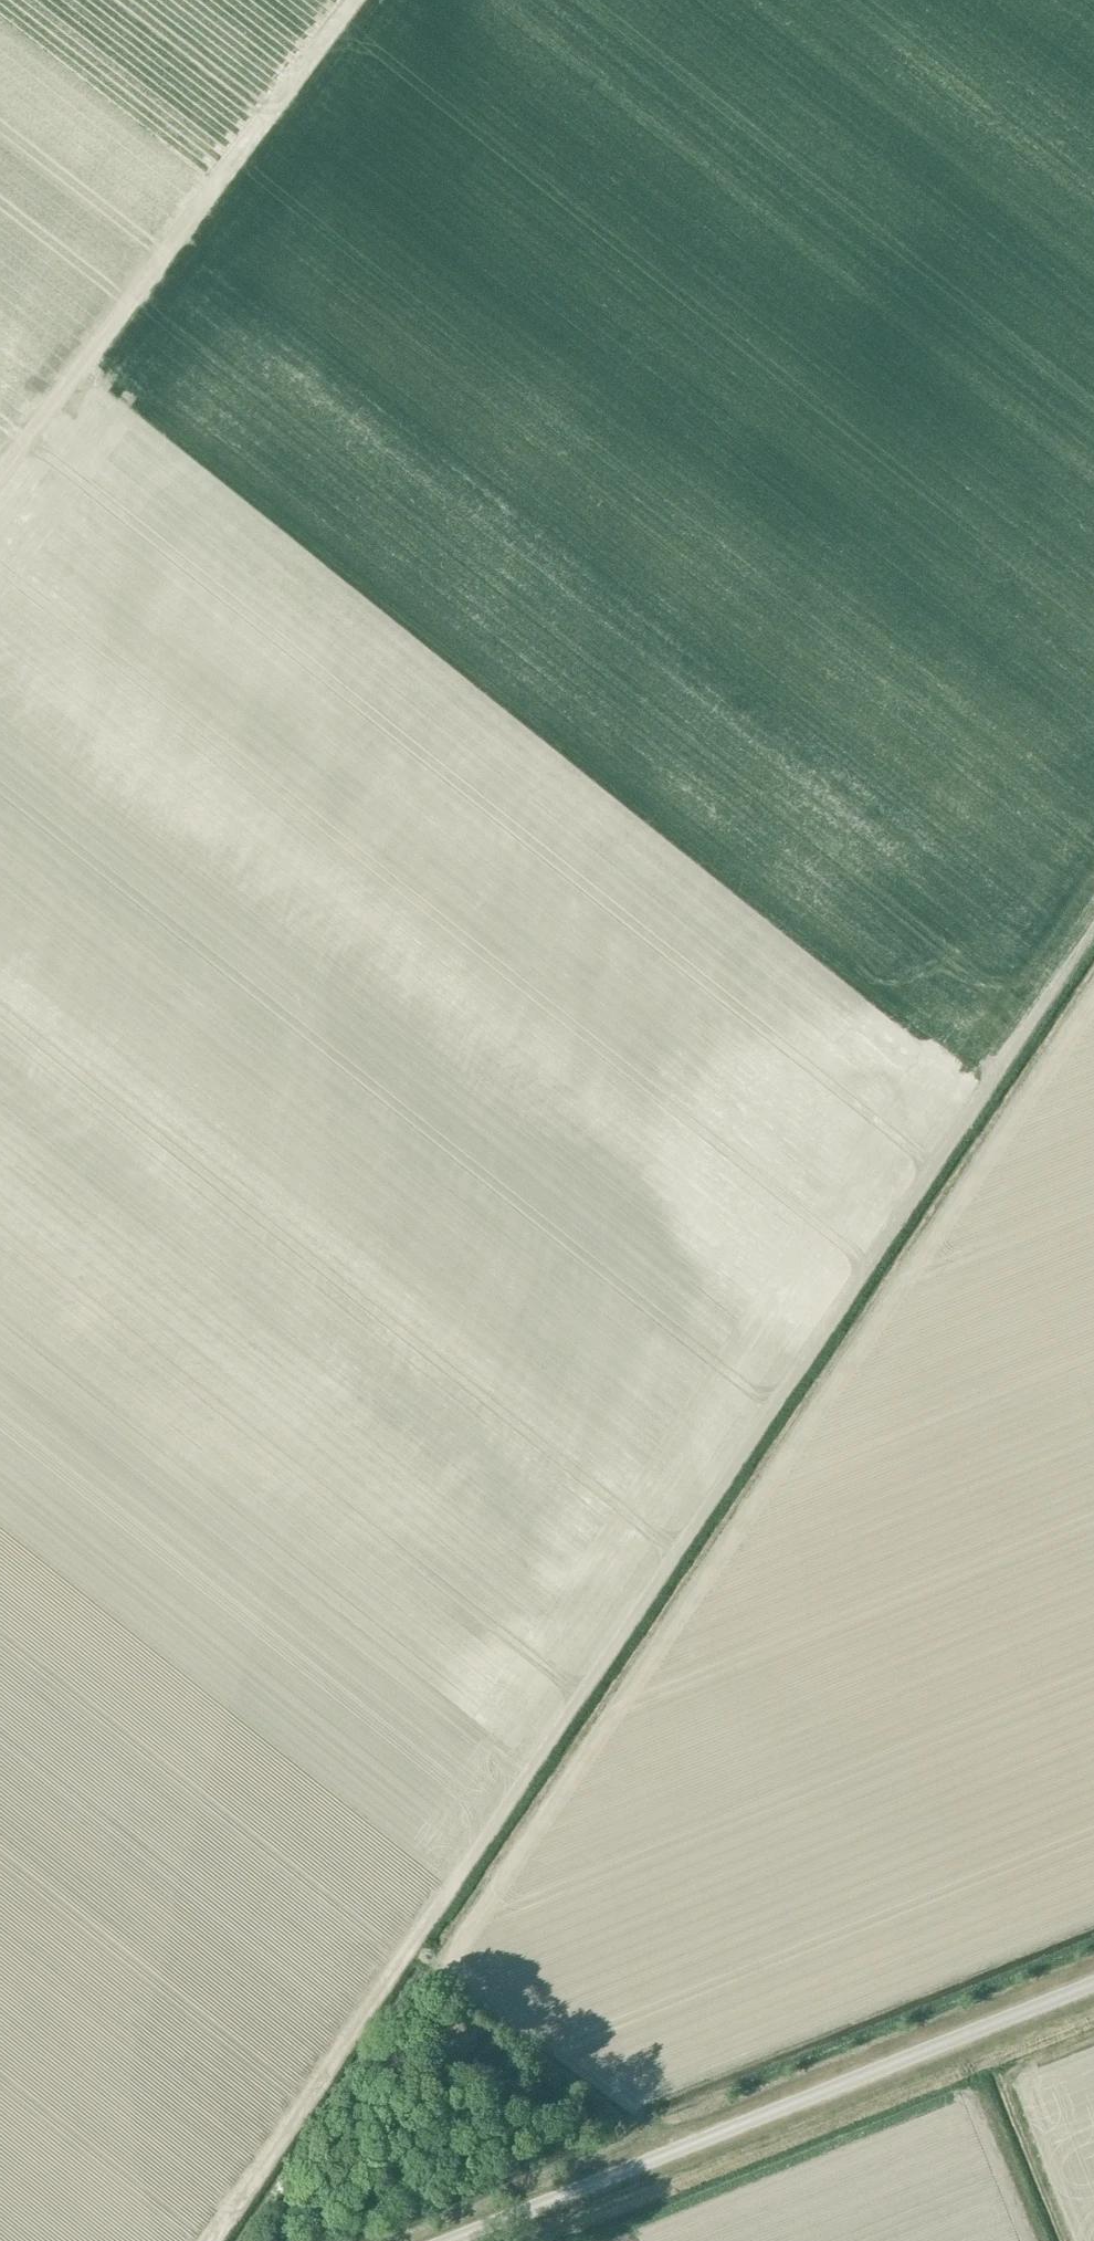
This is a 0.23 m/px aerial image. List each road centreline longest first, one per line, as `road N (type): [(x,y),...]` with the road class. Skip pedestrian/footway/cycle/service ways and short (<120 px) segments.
road 1 (unclassified): [(452,2240),(1093,1984)]

